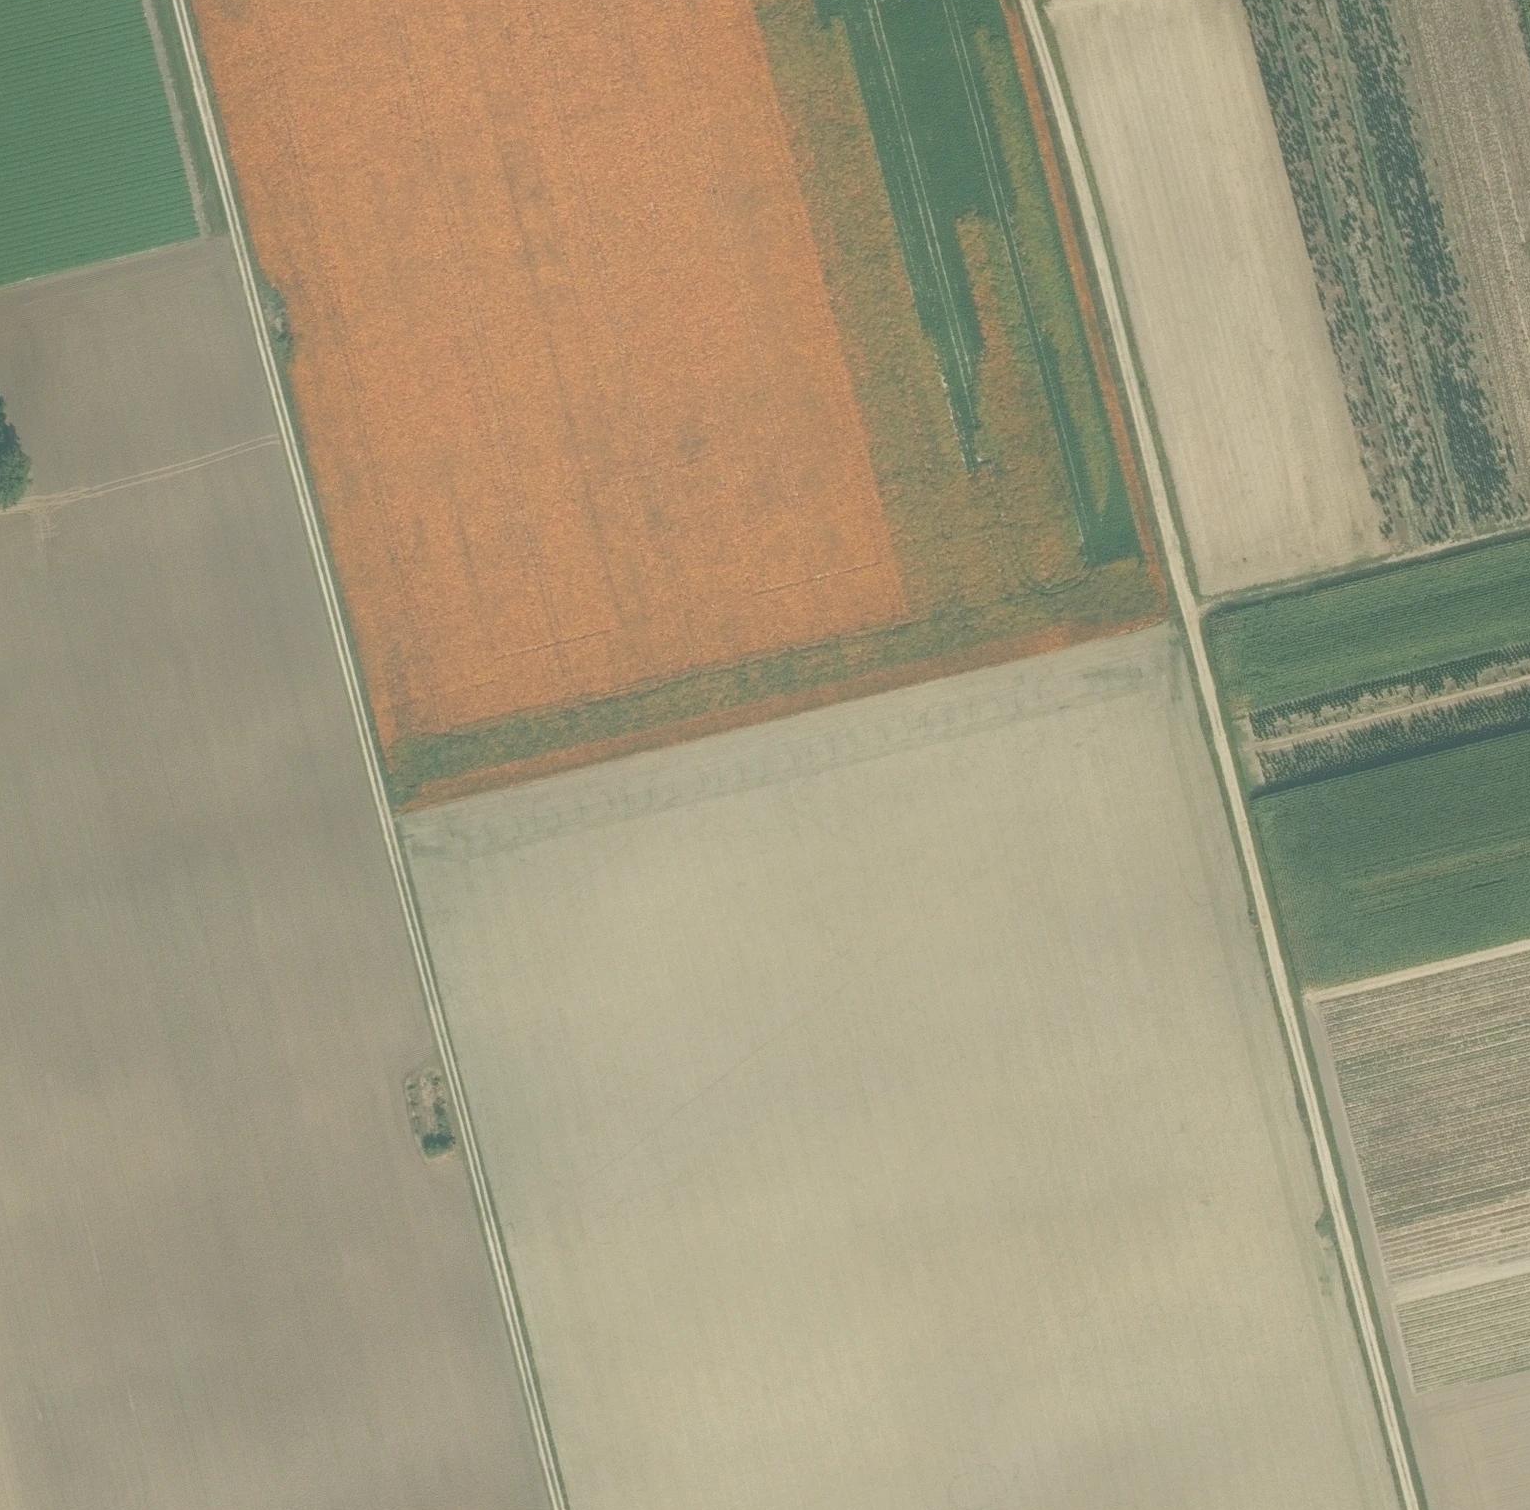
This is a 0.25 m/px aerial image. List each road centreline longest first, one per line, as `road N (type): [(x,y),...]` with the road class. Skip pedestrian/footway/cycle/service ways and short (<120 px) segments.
road 1 (track): [(1414,1509),(1190,615),(1026,0)]
road 2 (track): [(561,1509),(180,0)]
road 3 (track): [(1190,615),(1529,531)]

